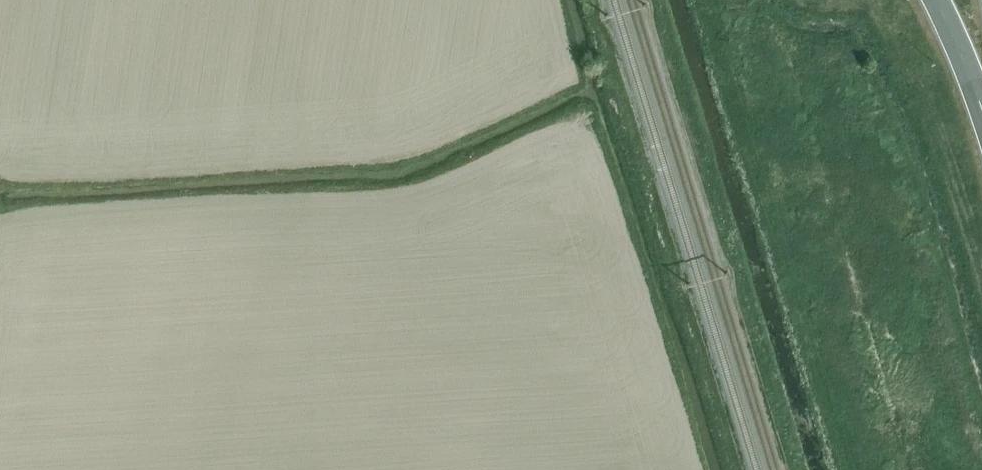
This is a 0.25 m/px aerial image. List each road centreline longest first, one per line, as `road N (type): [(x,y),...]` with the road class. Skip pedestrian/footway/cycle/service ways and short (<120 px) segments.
road 1 (trunk): [(935,0),(981,111)]

